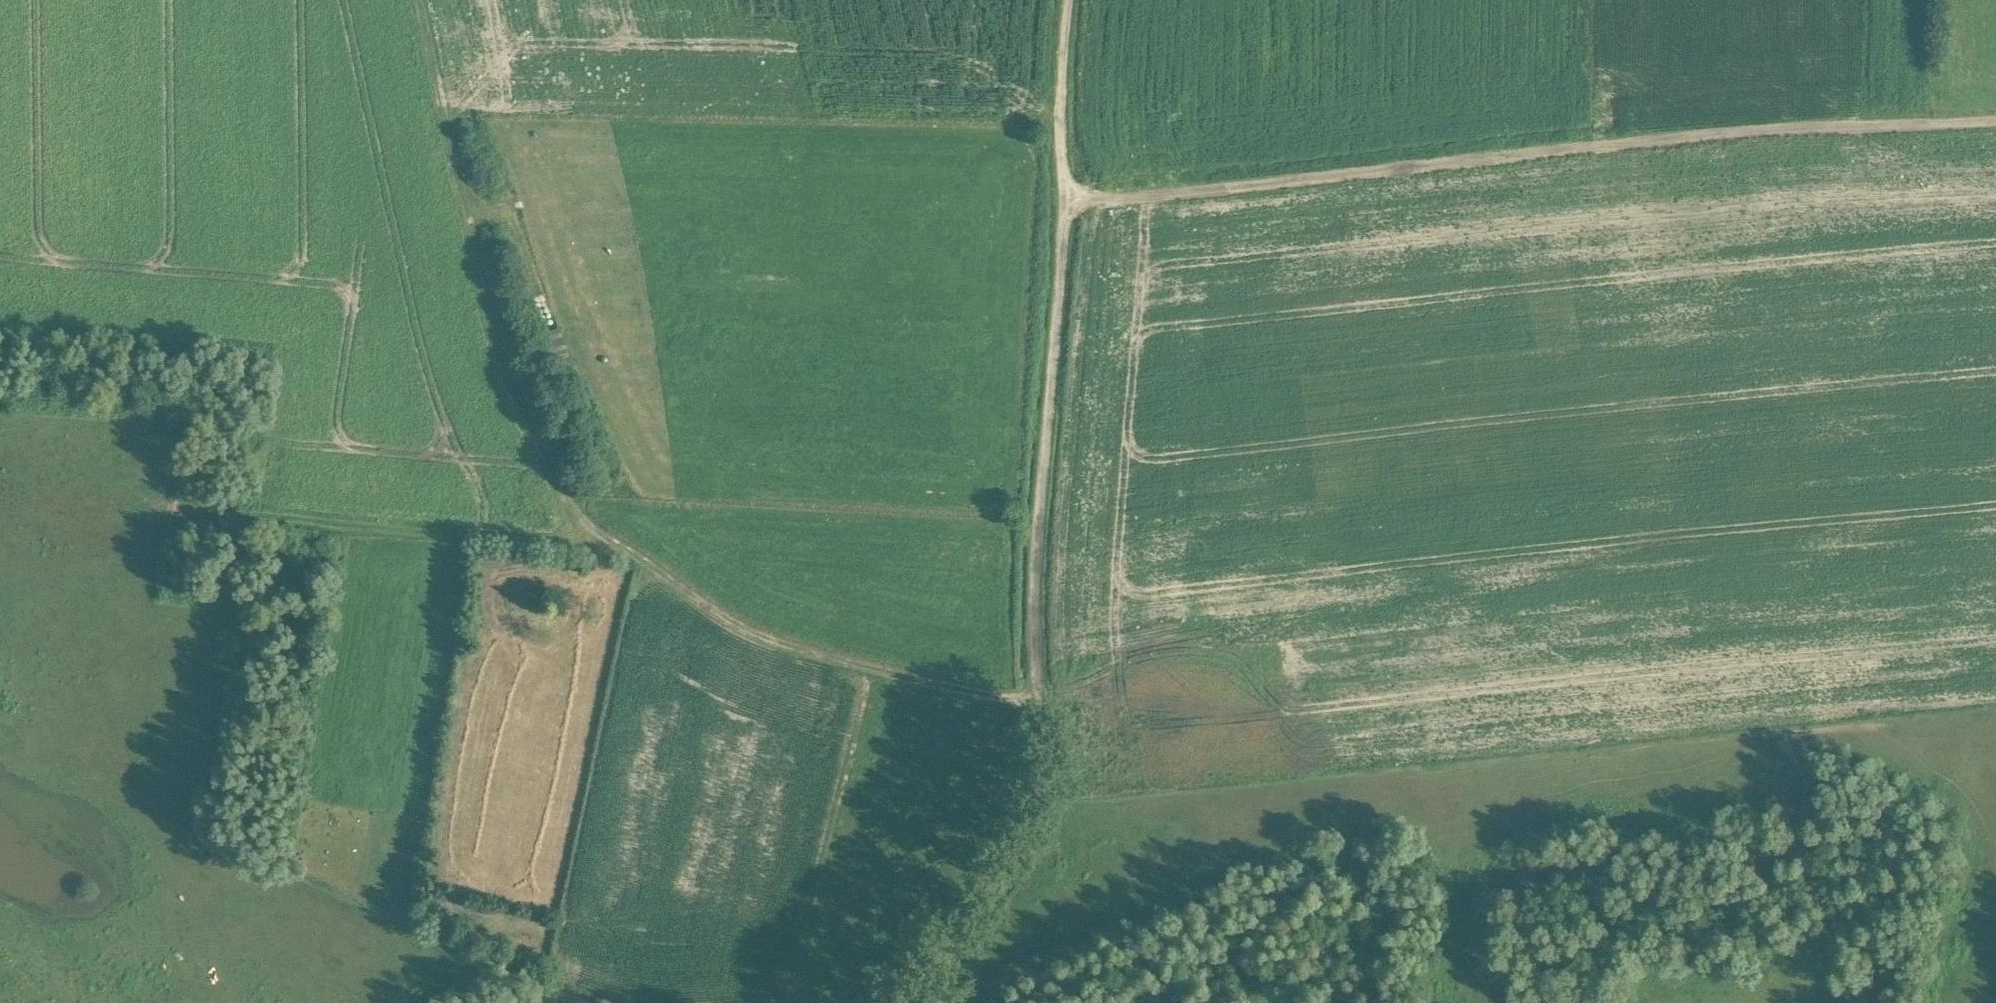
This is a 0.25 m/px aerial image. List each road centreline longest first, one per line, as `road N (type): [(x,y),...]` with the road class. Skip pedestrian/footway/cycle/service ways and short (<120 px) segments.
road 1 (track): [(420,0),(499,358),(524,426),(569,500),(638,560),(730,622),(872,668),(1042,699)]
road 2 (track): [(1995,121),(1689,134),(1065,208)]
road 3 (track): [(906,1002),(1019,850),(1049,784),(1035,575),(1065,208)]
road 4 (track): [(1065,208),(1060,90),(1068,0)]

